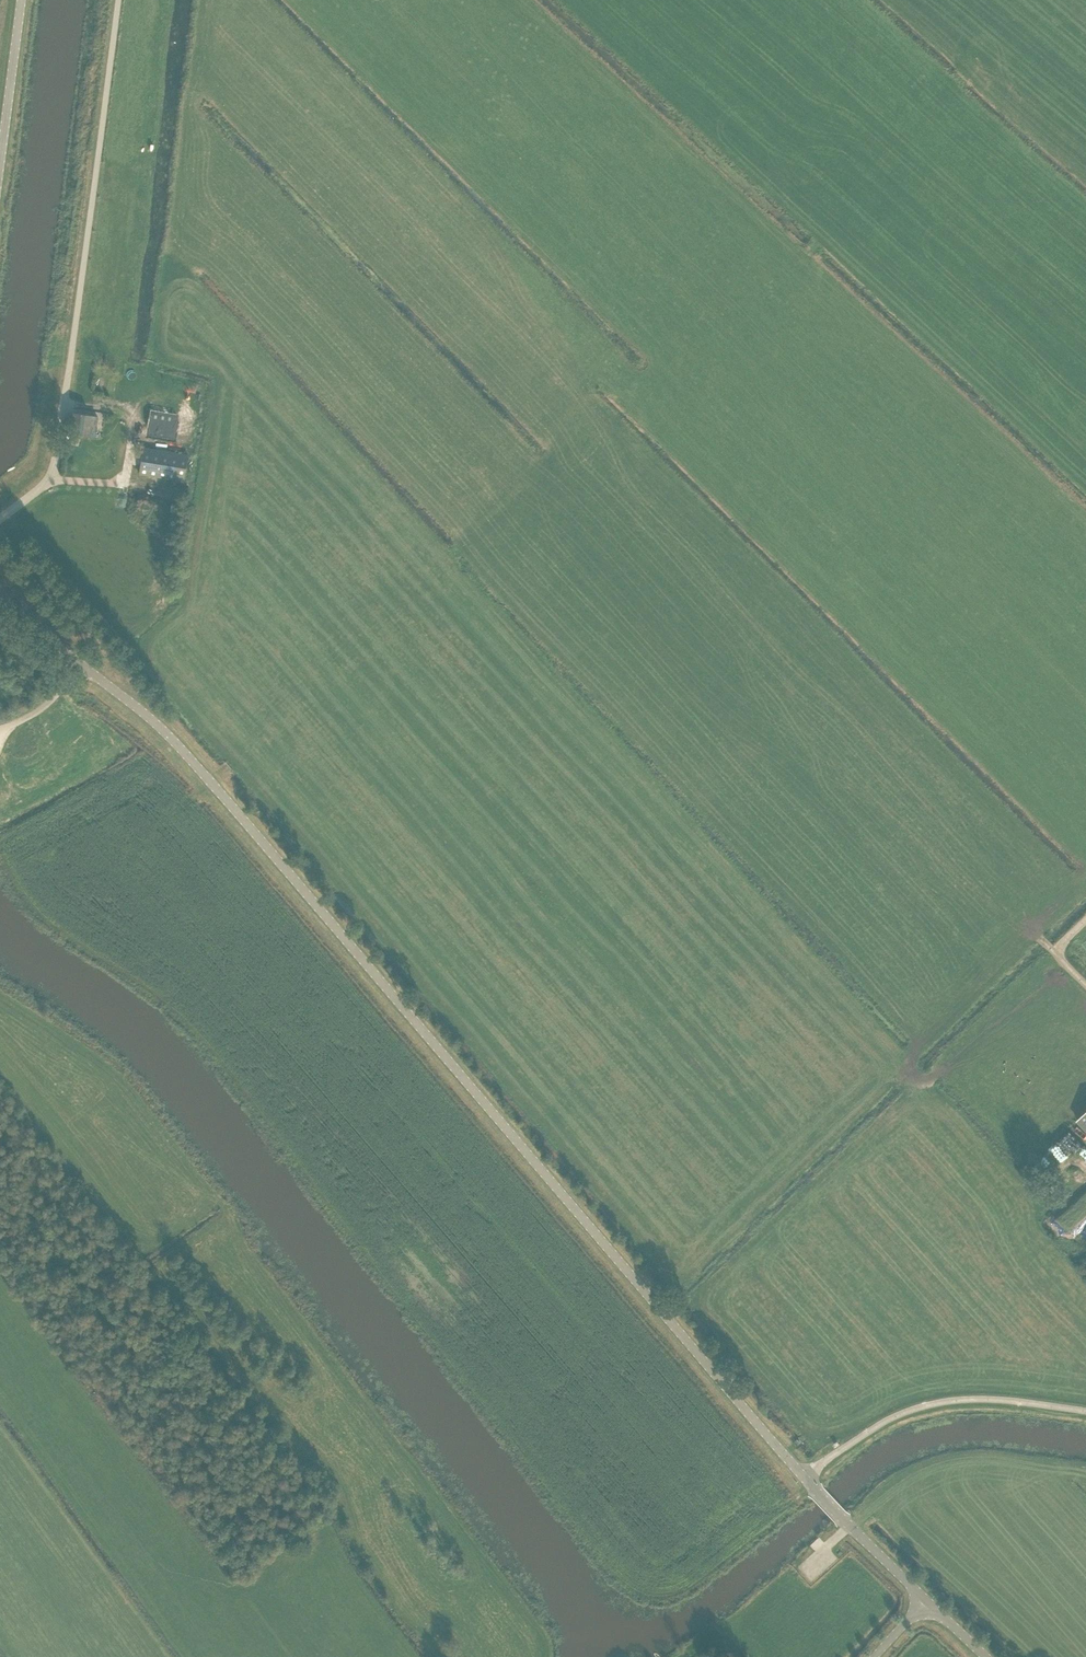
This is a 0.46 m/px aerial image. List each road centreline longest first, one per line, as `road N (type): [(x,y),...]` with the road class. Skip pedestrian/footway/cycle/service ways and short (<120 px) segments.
road 1 (unclassified): [(926,1605),(805,1478),(161,733),(9,617),(0,598)]
road 2 (unclassified): [(0,519),(52,473),(115,0)]
road 3 (unclassified): [(0,151),(20,0)]

